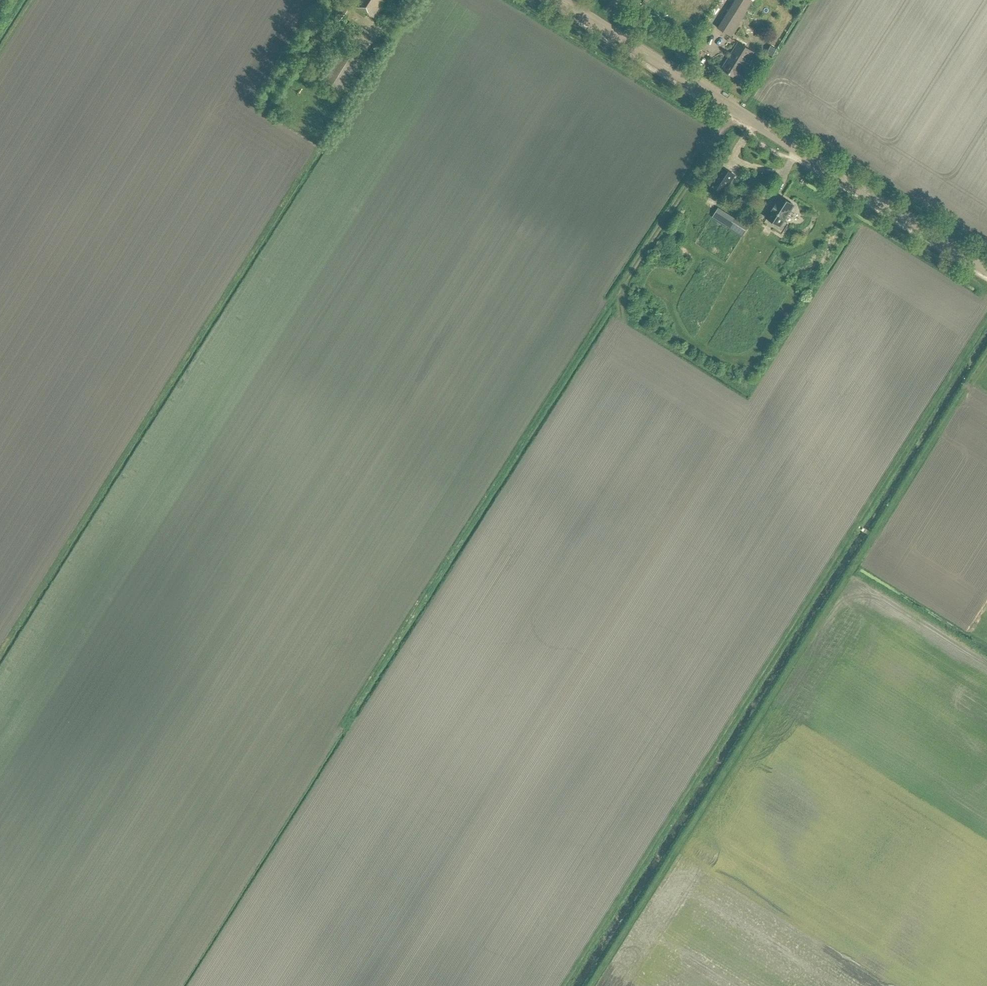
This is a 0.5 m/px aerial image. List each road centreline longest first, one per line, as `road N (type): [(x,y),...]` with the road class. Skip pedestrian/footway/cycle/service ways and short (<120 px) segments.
road 1 (unclassified): [(986,268),(561,0)]

